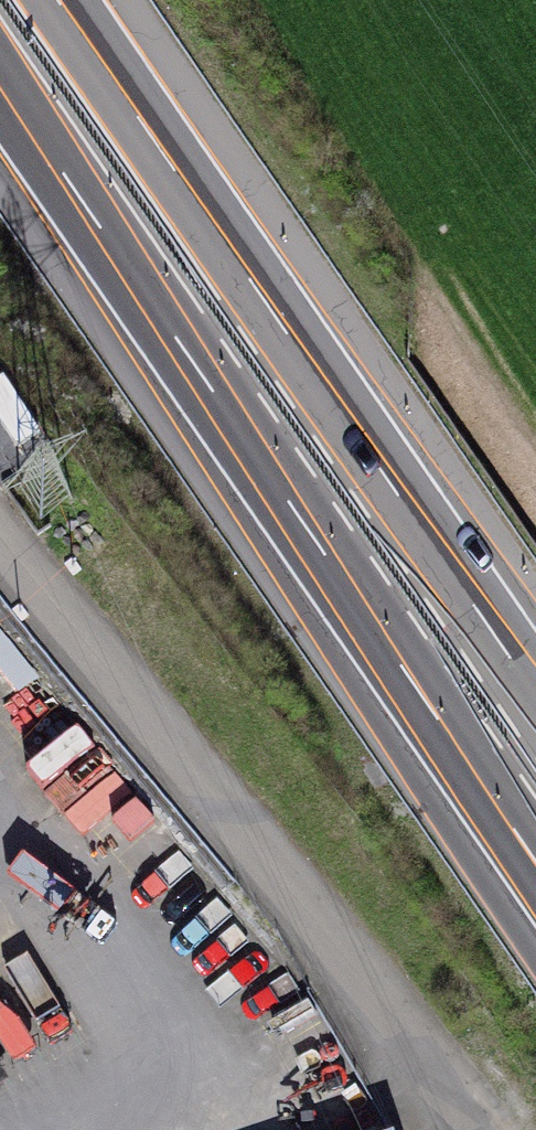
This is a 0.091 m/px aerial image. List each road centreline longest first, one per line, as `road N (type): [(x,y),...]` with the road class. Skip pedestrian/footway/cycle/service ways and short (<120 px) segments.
road 1 (motorway): [(0,80),(535,863)]
road 2 (motorway): [(535,698),(55,0)]

